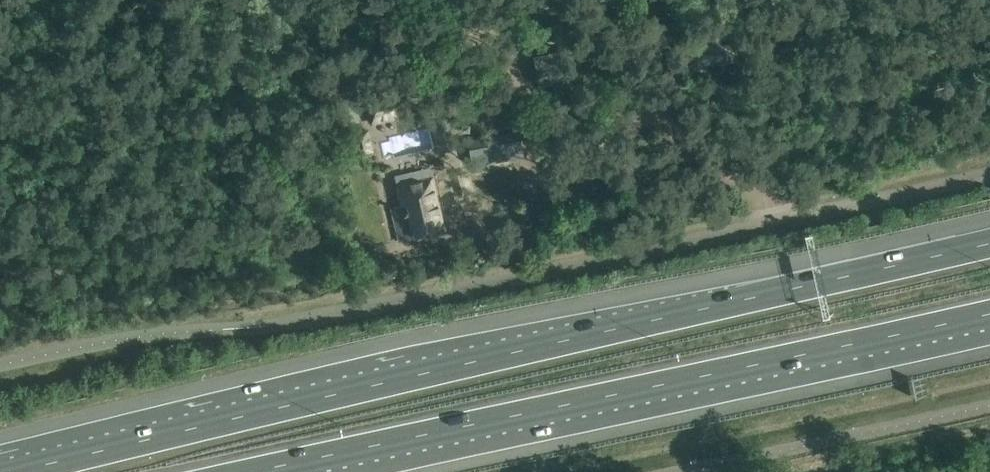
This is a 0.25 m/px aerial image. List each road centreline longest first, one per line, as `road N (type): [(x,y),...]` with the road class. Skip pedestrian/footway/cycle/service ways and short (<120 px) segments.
road 1 (motorway): [(989,243),(15,471)]
road 2 (motorway): [(252,471),(989,312)]
road 3 (unclassified): [(268,326),(532,279),(989,173)]

